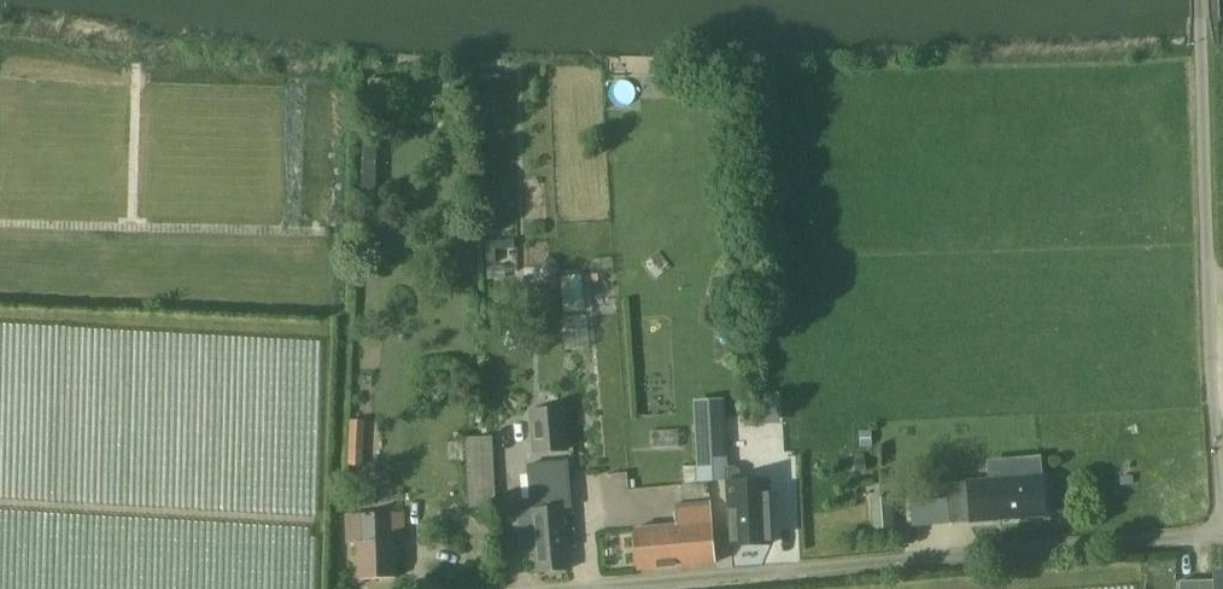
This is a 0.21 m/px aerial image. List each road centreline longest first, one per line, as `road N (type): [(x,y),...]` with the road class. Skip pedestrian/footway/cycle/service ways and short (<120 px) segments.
road 1 (residential): [(1222,529),(642,588)]
road 2 (unclassified): [(1222,515),(1199,0)]

